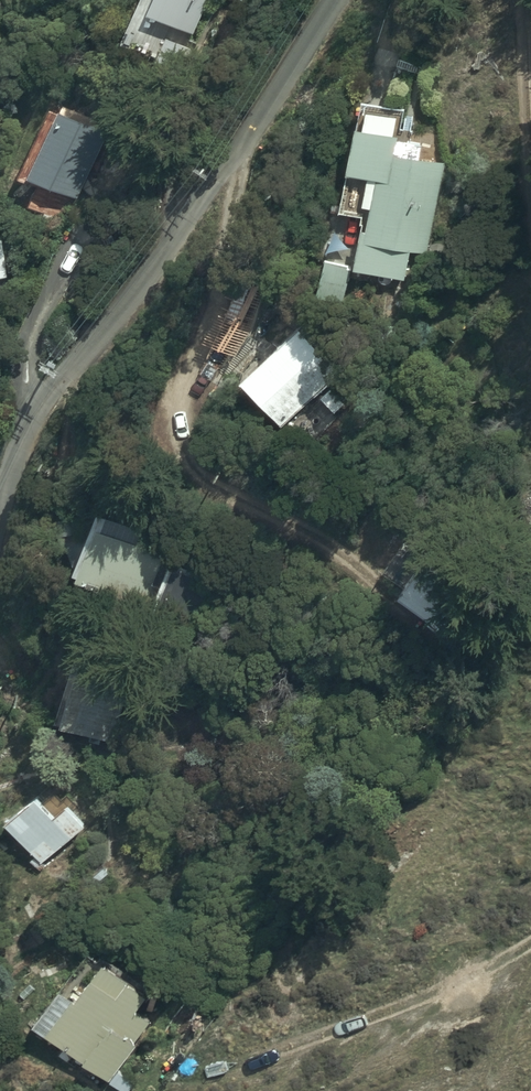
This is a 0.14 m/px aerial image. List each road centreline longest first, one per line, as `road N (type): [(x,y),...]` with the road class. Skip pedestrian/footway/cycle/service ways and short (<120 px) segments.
road 1 (unclassified): [(0,504),(43,398),(143,282),(335,0)]

